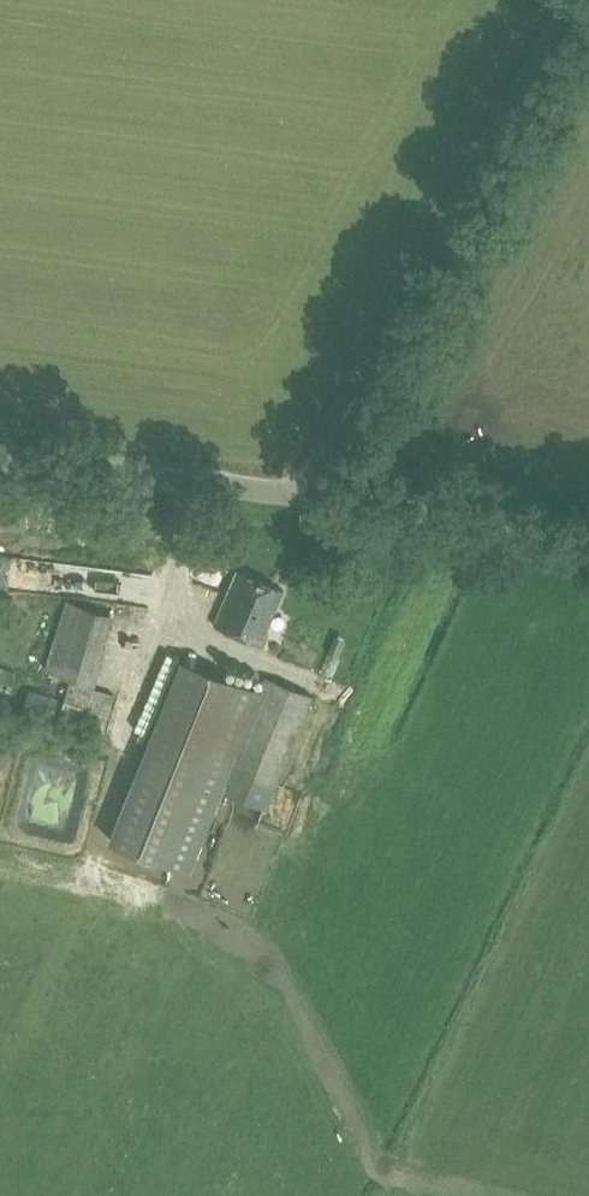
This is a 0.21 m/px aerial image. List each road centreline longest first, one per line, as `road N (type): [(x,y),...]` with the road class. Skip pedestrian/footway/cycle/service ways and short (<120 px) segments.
road 1 (unclassified): [(301,498),(583,0)]
road 2 (unclassified): [(301,498),(0,461)]
road 3 (unclassified): [(588,532),(301,498)]

